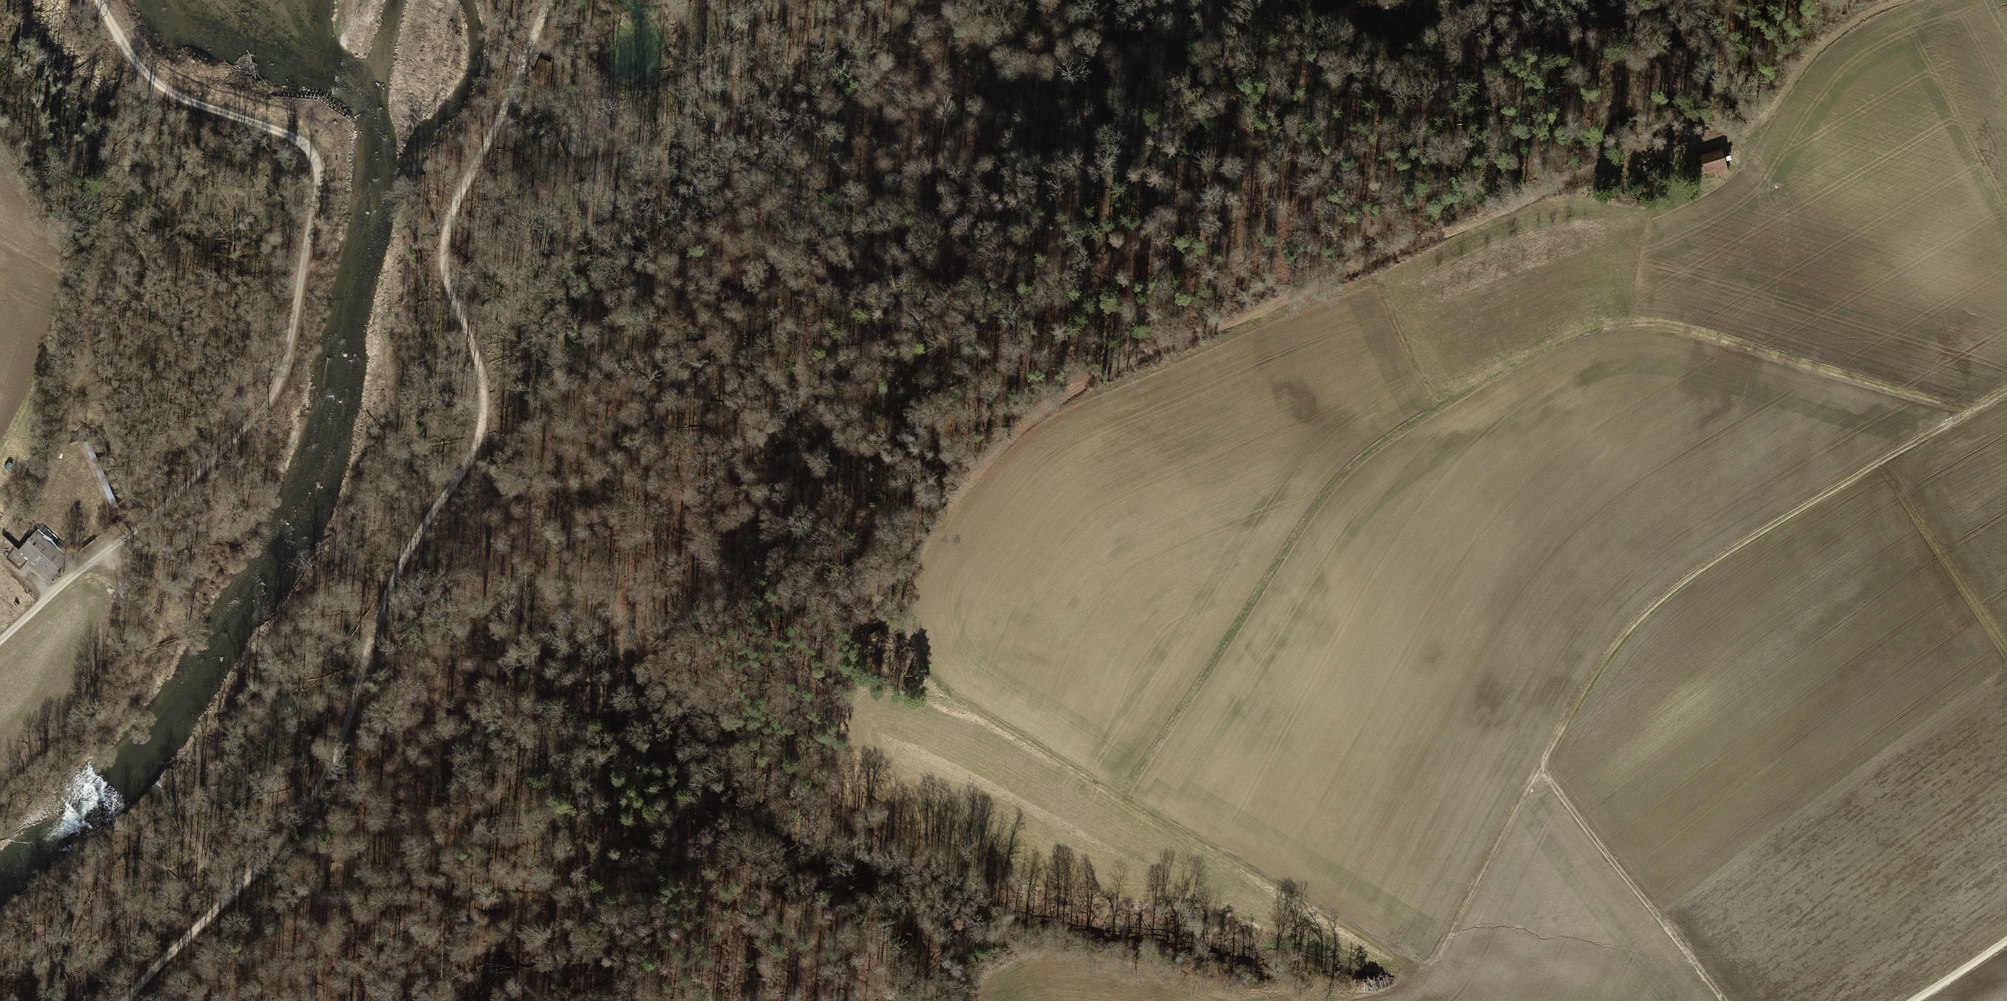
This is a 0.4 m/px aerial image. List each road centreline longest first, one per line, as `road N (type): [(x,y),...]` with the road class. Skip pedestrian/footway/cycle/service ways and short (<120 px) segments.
road 1 (track): [(1437,962),(1249,876),(931,670),(910,583),(932,538),(989,463),(1057,400),(1626,157),(1734,133),(1765,111),(1820,41),(1900,0)]
road 2 (track): [(549,0),(451,216),(444,261),(483,377),(479,440),(399,565),(335,762),(310,808),(239,890),(148,975)]
road 3 (track): [(1116,787),(1311,507),(1362,460),(1451,402),(1543,360),(1604,336),(1690,332),(1962,412)]
road 4 (track): [(0,642),(254,418),(285,362),(316,192),(315,160),(302,143),(281,127),(167,83),(133,53),(98,0)]
road 5 (track): [(1437,962),(1541,770),(1637,625),(1693,574),(2006,387)]
road 6 (track): [(299,820),(326,809),(463,686),(575,651),(771,432),(919,312)]
road 7 (track): [(684,522),(689,471),(730,392),(836,254),(913,176),(971,66),(1044,19)]
road 8 (track): [(485,412),(898,0)]
road 9 (track): [(1722,1000),(1541,770)]
road 10 (track): [(2006,658),(1880,463)]
road 11 (track): [(960,90),(1046,75),(1134,80)]
road 12 (track): [(239,890),(170,809),(160,782)]

